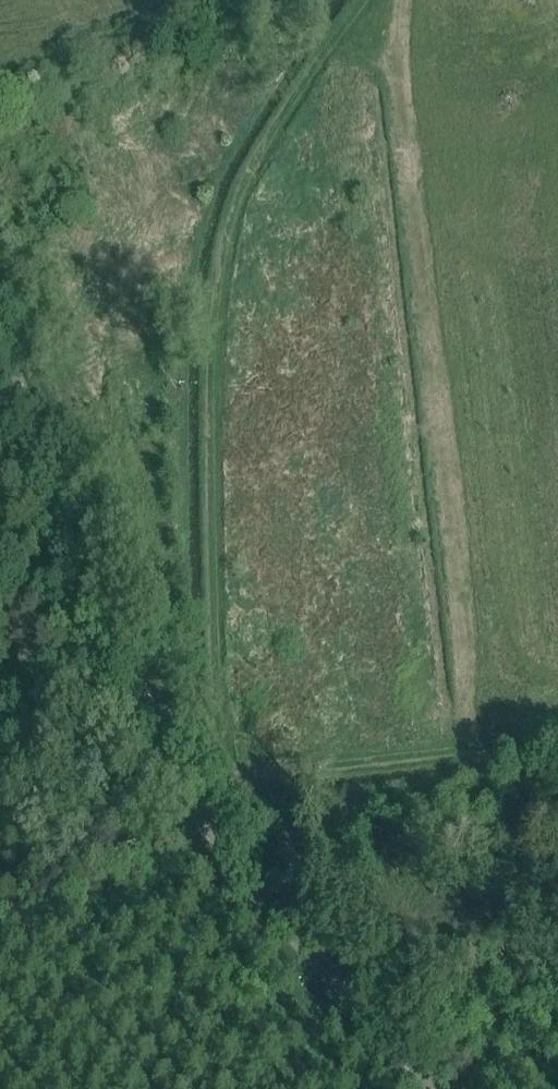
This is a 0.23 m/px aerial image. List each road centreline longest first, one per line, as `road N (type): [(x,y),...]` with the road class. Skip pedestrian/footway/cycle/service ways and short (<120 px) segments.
road 1 (track): [(220,0),(219,26),(342,34),(292,113),(228,280),(205,473),(210,749),(230,780),(430,764),(557,742)]
road 2 (tertiary): [(436,1088),(196,799),(0,316)]

